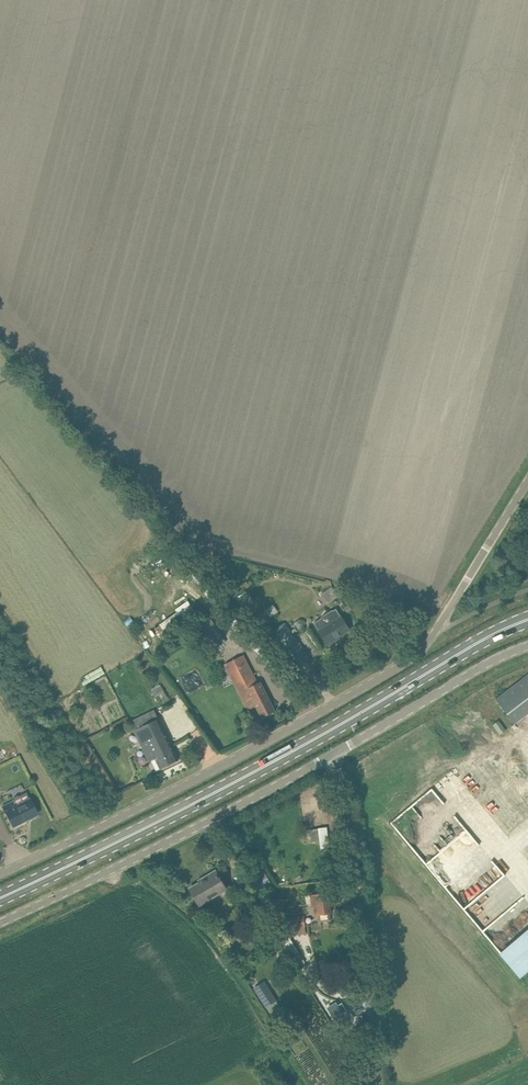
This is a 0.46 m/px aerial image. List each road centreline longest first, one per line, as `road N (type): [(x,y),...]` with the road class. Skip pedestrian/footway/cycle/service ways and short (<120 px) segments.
road 1 (unclassified): [(0,873),(242,754),(418,651),(527,480)]
road 2 (primary): [(0,897),(209,794),(527,620)]
road 3 (unclassified): [(0,921),(336,752)]
road 4 (unclassified): [(381,1084),(336,752)]
road 5 (unclassified): [(336,752),(527,646)]

